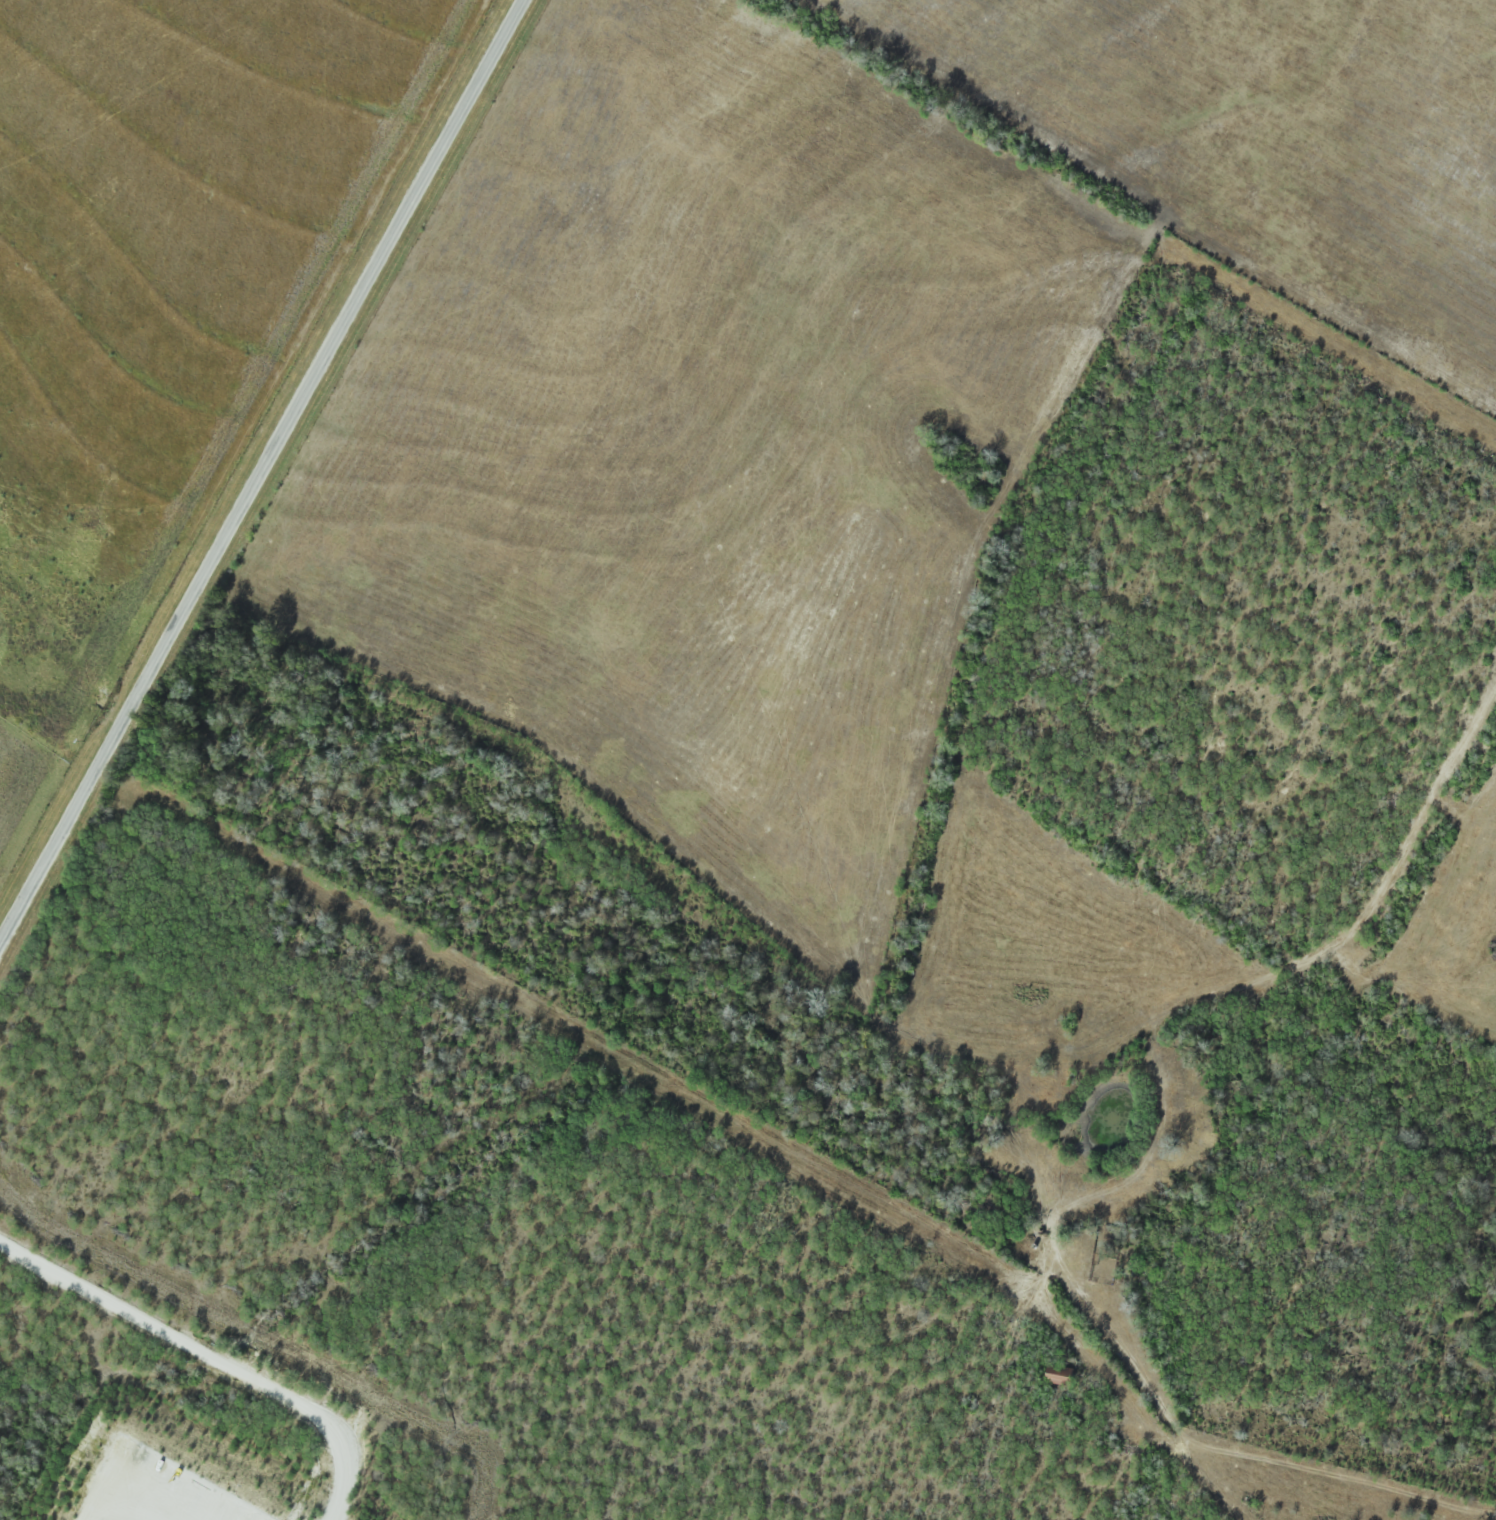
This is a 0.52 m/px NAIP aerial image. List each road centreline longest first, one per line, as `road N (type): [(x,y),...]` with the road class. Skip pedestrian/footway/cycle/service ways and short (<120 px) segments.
road 1 (residential): [(0,945),(527,0)]
road 2 (residential): [(0,1243),(333,1435),(306,1519)]

